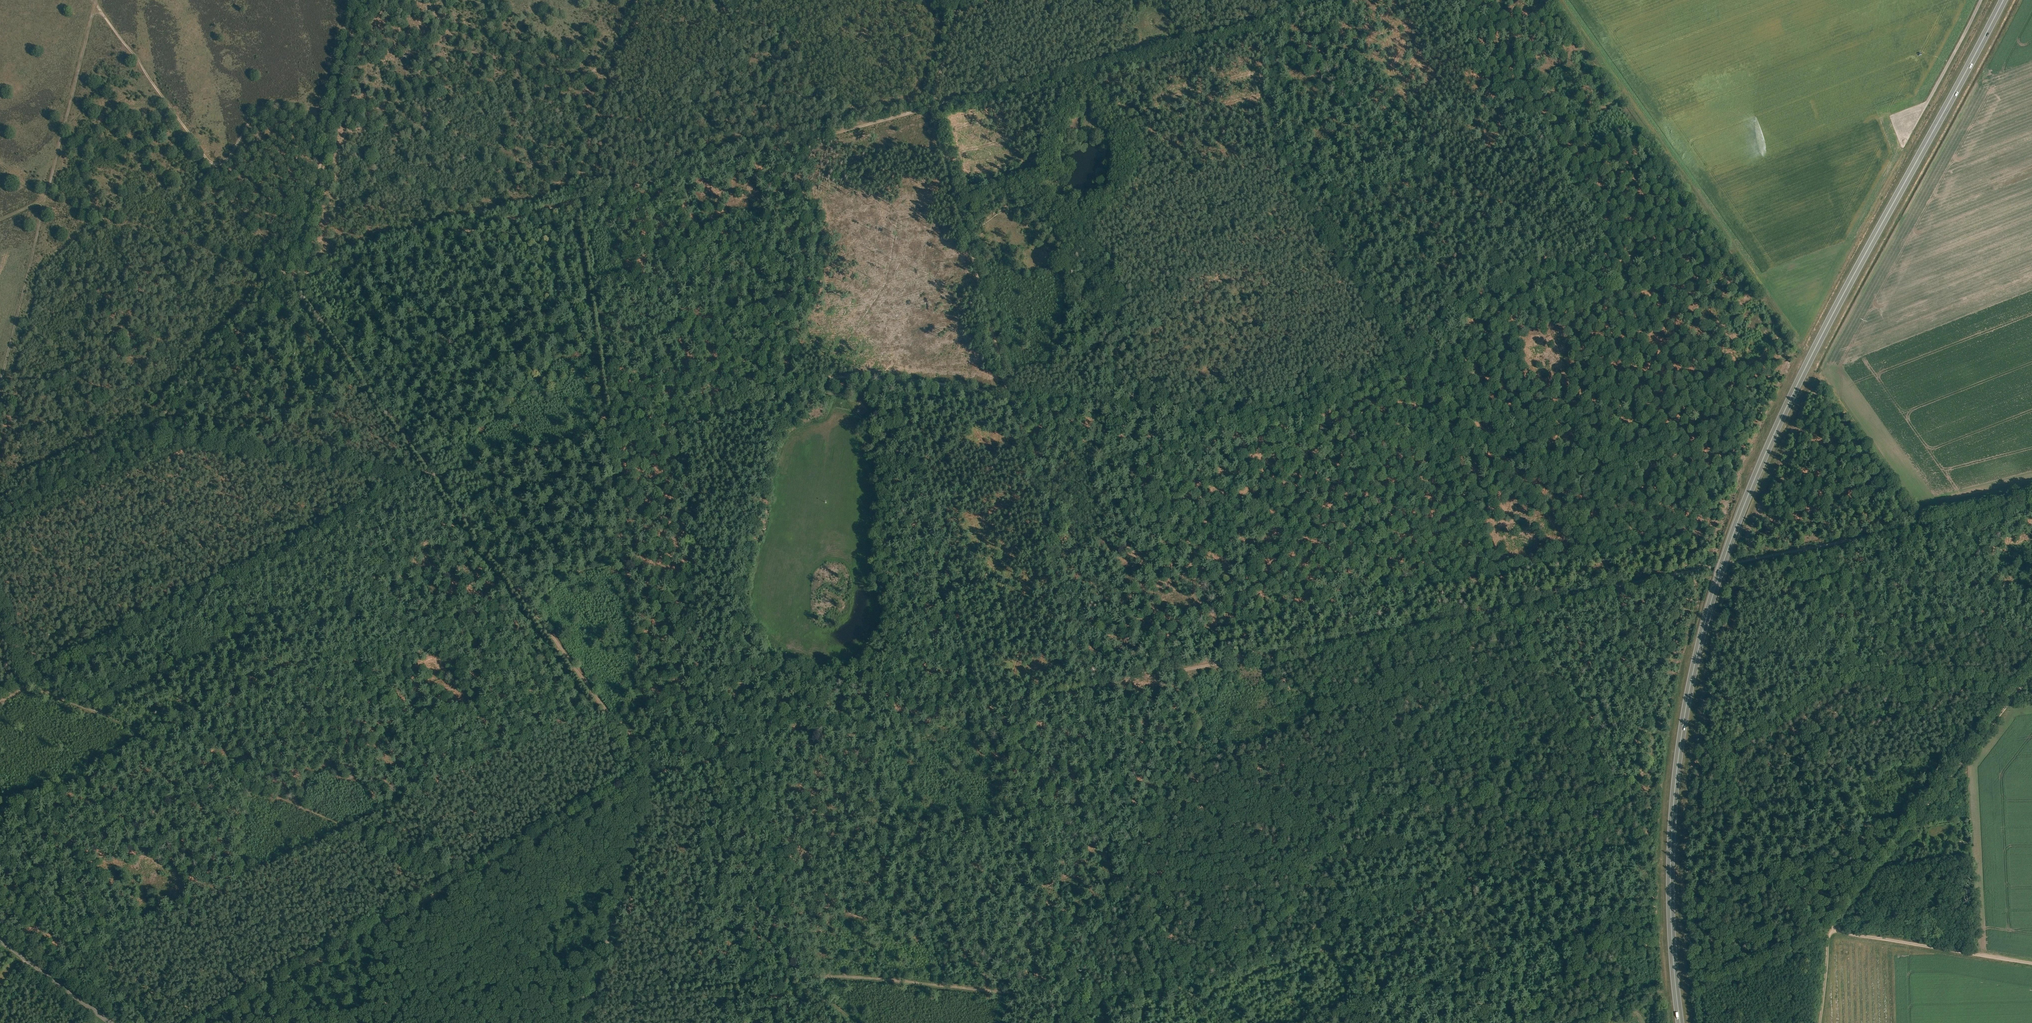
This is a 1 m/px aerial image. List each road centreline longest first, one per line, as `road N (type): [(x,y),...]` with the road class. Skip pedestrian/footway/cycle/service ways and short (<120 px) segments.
road 1 (trunk): [(1680,1022),(1670,907),(1675,794),(1697,646),(1717,581),(1787,404),(2003,0)]
road 2 (track): [(0,693),(428,475),(782,384),(849,377)]
road 3 (track): [(650,771),(1507,607)]
road 4 (track): [(294,273),(1073,71)]
road 5 (track): [(1007,391),(1167,966),(1240,1022)]
road 6 (track): [(1282,16),(1279,119),(1299,183),(1406,353),(1507,607)]
road 7 (track): [(1058,990),(1174,974),(1210,954),(1270,915),(1361,810),(1395,795),(1471,792),(1557,824),(1597,810)]
road 8 (track): [(650,771),(292,278)]
road 9 (track): [(460,881),(32,676),(0,598)]
road 10 (track): [(205,1022),(646,777)]
road 11 (track): [(1074,398),(1206,413),(1286,408),(1489,333)]
road 12 (track): [(0,508),(162,430),(292,278)]
road 13 (track): [(795,978),(589,997),(446,1022)]
road 14 (track): [(235,773),(552,635)]
road 15 (track): [(2031,674),(1831,929)]
road 16 (track): [(1597,810),(1578,931),(1555,993),(1463,1022)]
road 17 (track): [(342,825),(594,694)]
road 18 (track): [(582,1022),(646,777)]
road 19 (track): [(1507,607),(1593,743),(1606,780),(1597,810)]
road 20 (track): [(860,1022),(801,975),(943,985)]
road 21 (track): [(1073,71),(1282,16)]
road 22 (track): [(963,0),(933,107),(958,201)]
road 23 (track): [(1831,929),(2031,963)]
road 24 (track): [(958,201),(1007,391)]
road 25 (track): [(2027,680),(1850,665)]
road 26 (track): [(292,278),(331,121)]
road 27 (track): [(849,377),(1007,391)]
road 28 (track): [(943,985),(1058,990),(1042,1022)]
road 29 (unclassified): [(1907,121),(1926,104),(1981,0)]
road 30 (unclassified): [(111,1022),(0,939)]
road 31 (track): [(1489,333),(1611,281)]

